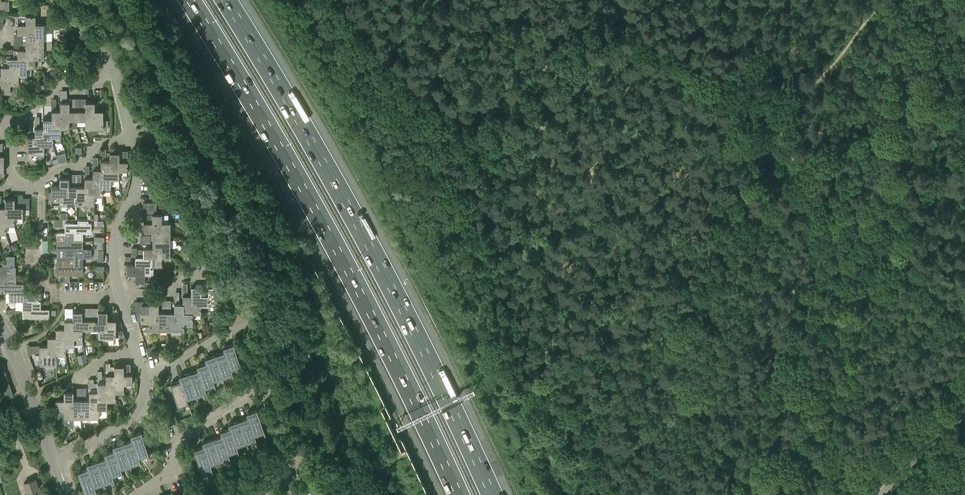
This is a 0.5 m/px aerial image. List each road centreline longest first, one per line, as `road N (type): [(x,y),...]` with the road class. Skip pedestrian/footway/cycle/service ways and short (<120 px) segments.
road 1 (motorway): [(188,0),(336,255),(456,494)]
road 2 (motorway): [(495,494),(401,299),(228,0)]
road 3 (track): [(611,0),(964,316)]
road 4 (track): [(774,142),(889,0)]
road 5 (residential): [(138,494),(173,469),(172,447),(257,390)]
road 6 (residential): [(121,296),(112,250),(136,182),(132,137)]
road 7 (residential): [(54,463),(0,326)]
road 8 (residential): [(11,188),(33,187),(56,169),(82,163),(98,144),(132,137)]
road 9 (residential): [(54,463),(131,418),(144,374)]
road 10 (tertiary): [(875,494),(964,403)]
road 11 (residential): [(9,124),(61,83),(99,81),(114,71)]

